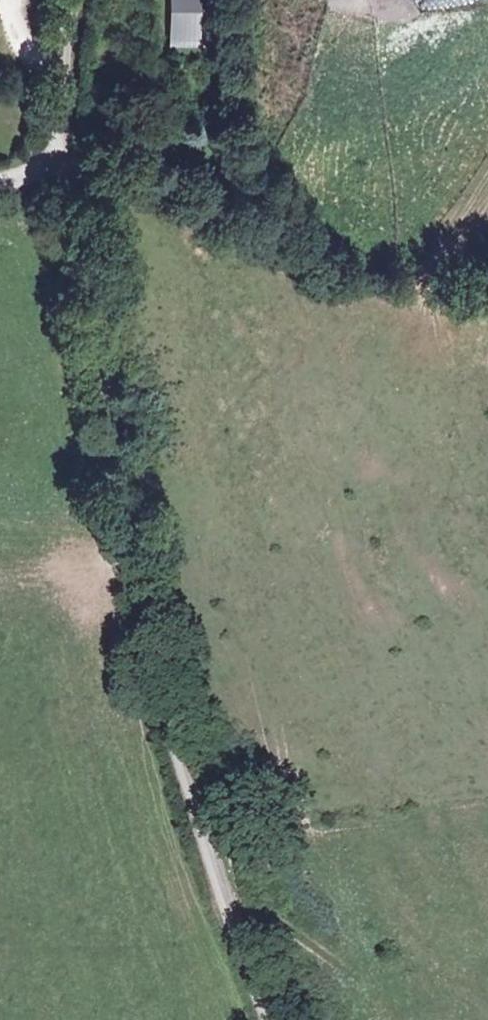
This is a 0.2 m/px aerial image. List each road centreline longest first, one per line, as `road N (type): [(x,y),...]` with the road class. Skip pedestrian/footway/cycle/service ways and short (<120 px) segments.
road 1 (unclassified): [(70,163),(147,621),(194,814),(272,1019)]
road 2 (unclassified): [(75,0),(66,62),(70,163)]

